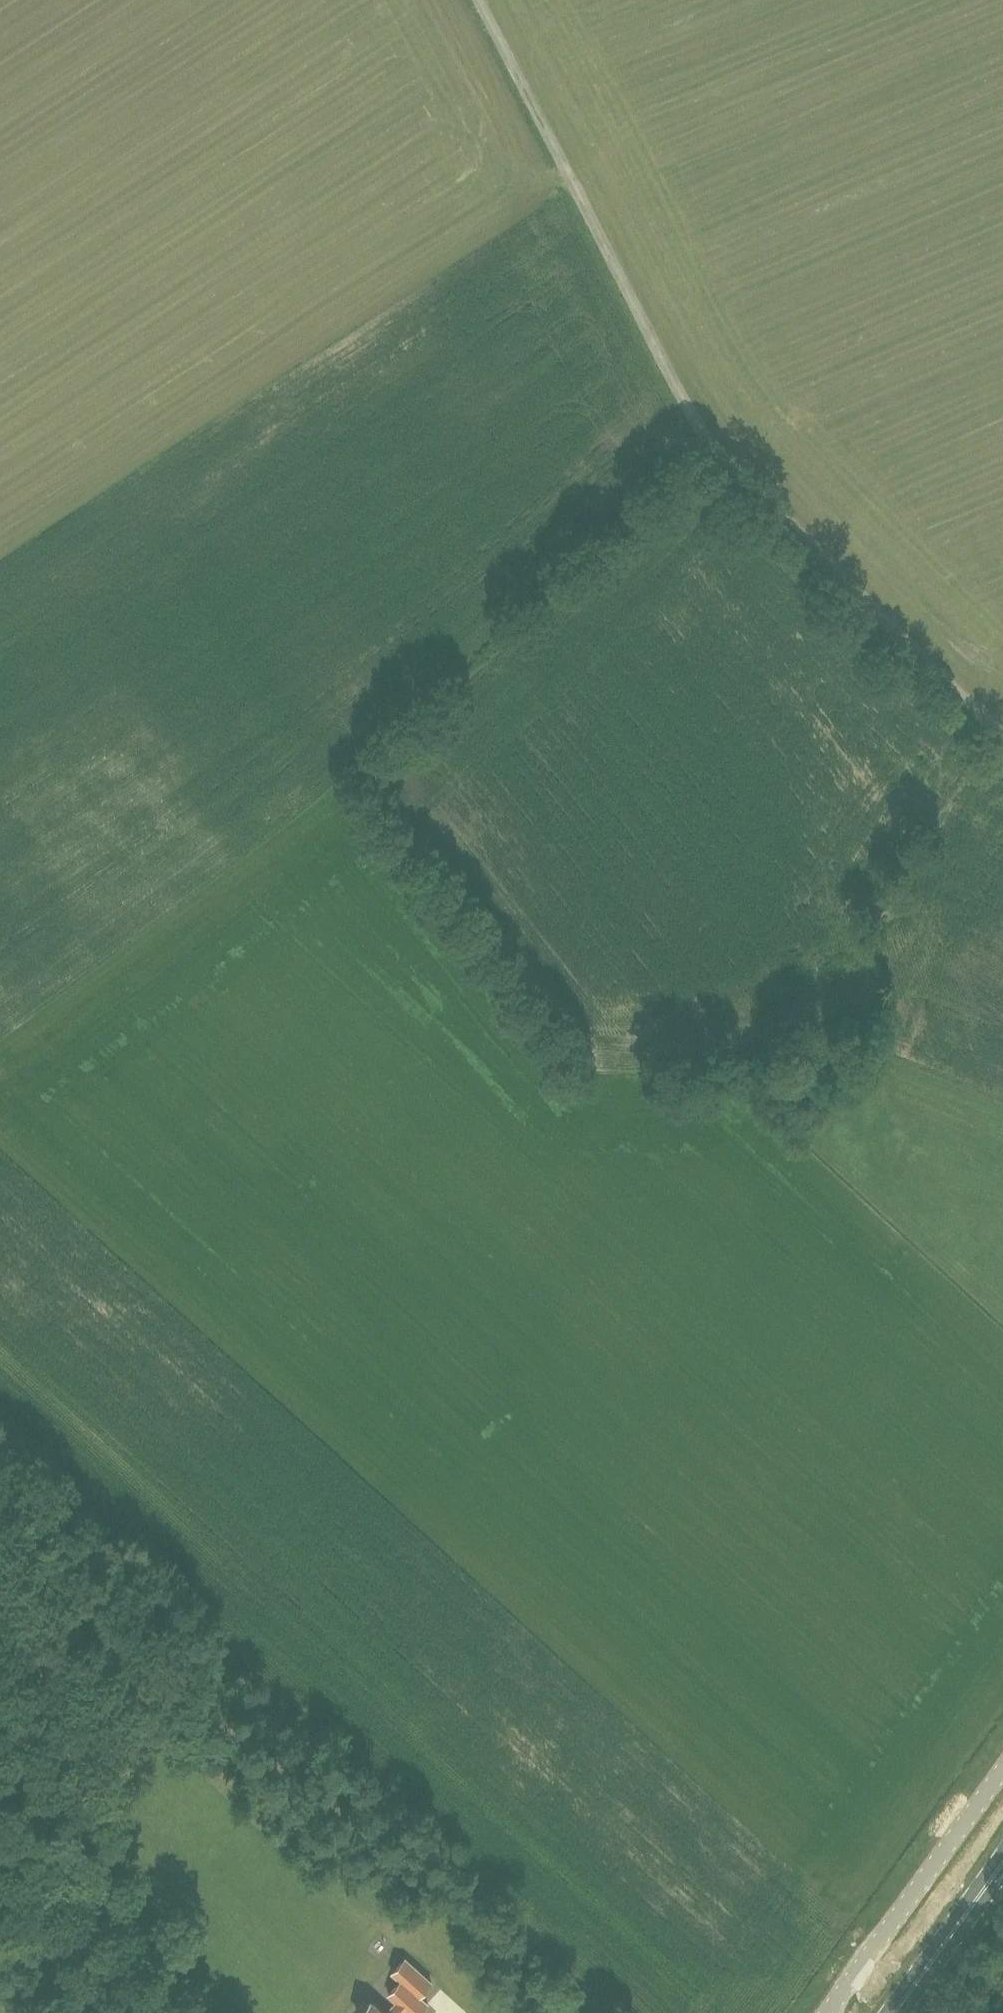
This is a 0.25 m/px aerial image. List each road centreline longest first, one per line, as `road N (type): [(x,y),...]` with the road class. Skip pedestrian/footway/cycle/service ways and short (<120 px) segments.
road 1 (track): [(1002,736),(716,459),(479,0)]
road 2 (unclassified): [(833,2011),(1002,1769)]
road 3 (primary): [(902,2012),(1002,1870)]

